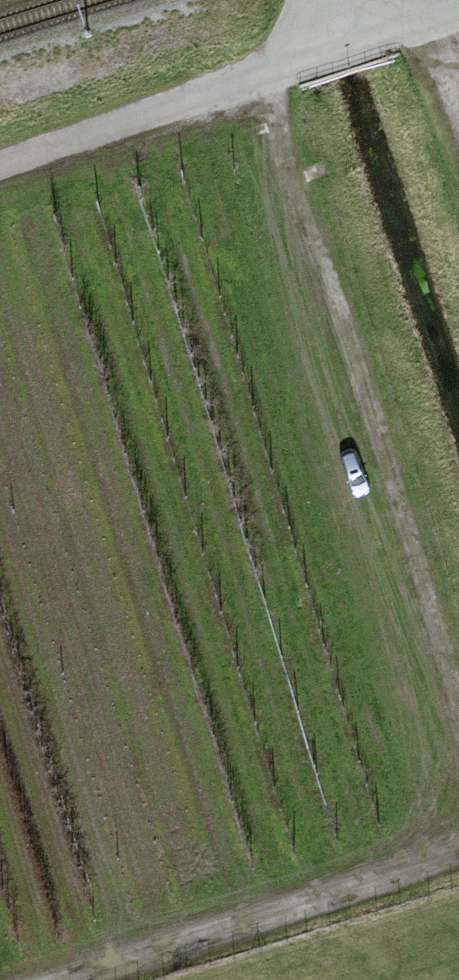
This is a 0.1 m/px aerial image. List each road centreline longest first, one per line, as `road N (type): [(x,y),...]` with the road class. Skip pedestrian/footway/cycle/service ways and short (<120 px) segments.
road 1 (track): [(458,750),(253,95)]
road 2 (track): [(97,979),(333,907),(458,851)]

